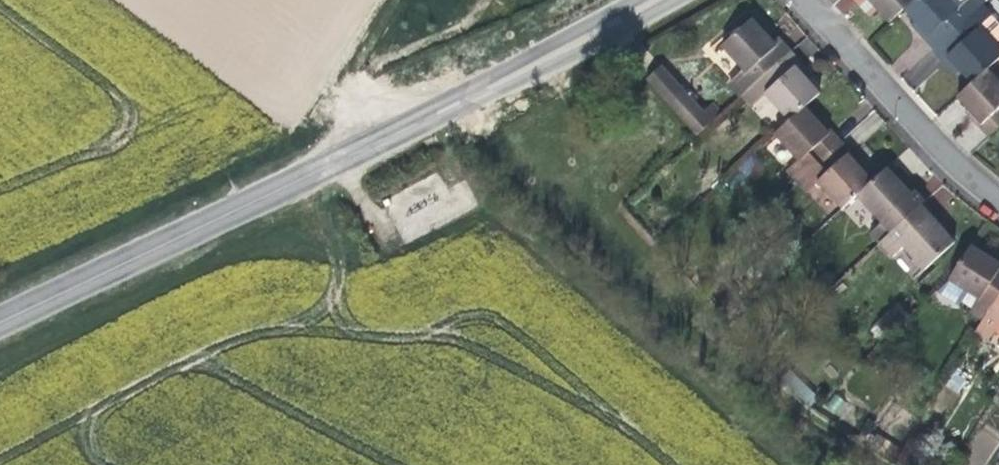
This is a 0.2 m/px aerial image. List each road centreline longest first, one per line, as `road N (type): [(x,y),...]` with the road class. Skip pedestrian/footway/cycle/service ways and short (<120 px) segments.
road 1 (secondary): [(0,323),(656,0)]
road 2 (residential): [(998,199),(920,128),(805,0)]
road 3 (track): [(386,0),(349,63),(361,150)]

